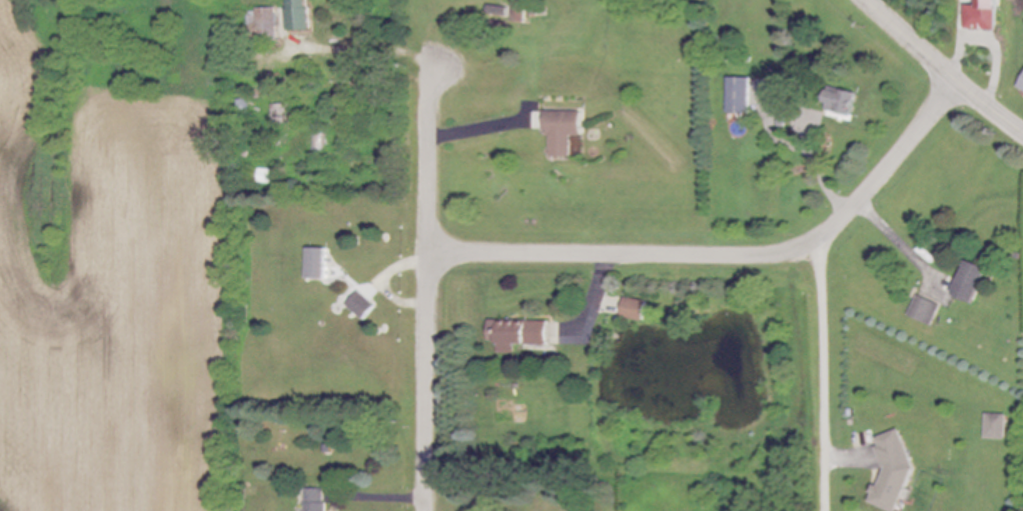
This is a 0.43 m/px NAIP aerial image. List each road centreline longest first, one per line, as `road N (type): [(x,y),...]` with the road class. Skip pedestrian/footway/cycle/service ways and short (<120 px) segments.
road 1 (residential): [(958,81),(815,243),(777,255),(431,254)]
road 2 (residential): [(429,510),(431,254)]
road 3 (tertiary): [(867,0),(1022,130)]
road 4 (residential): [(431,254),(436,72)]

